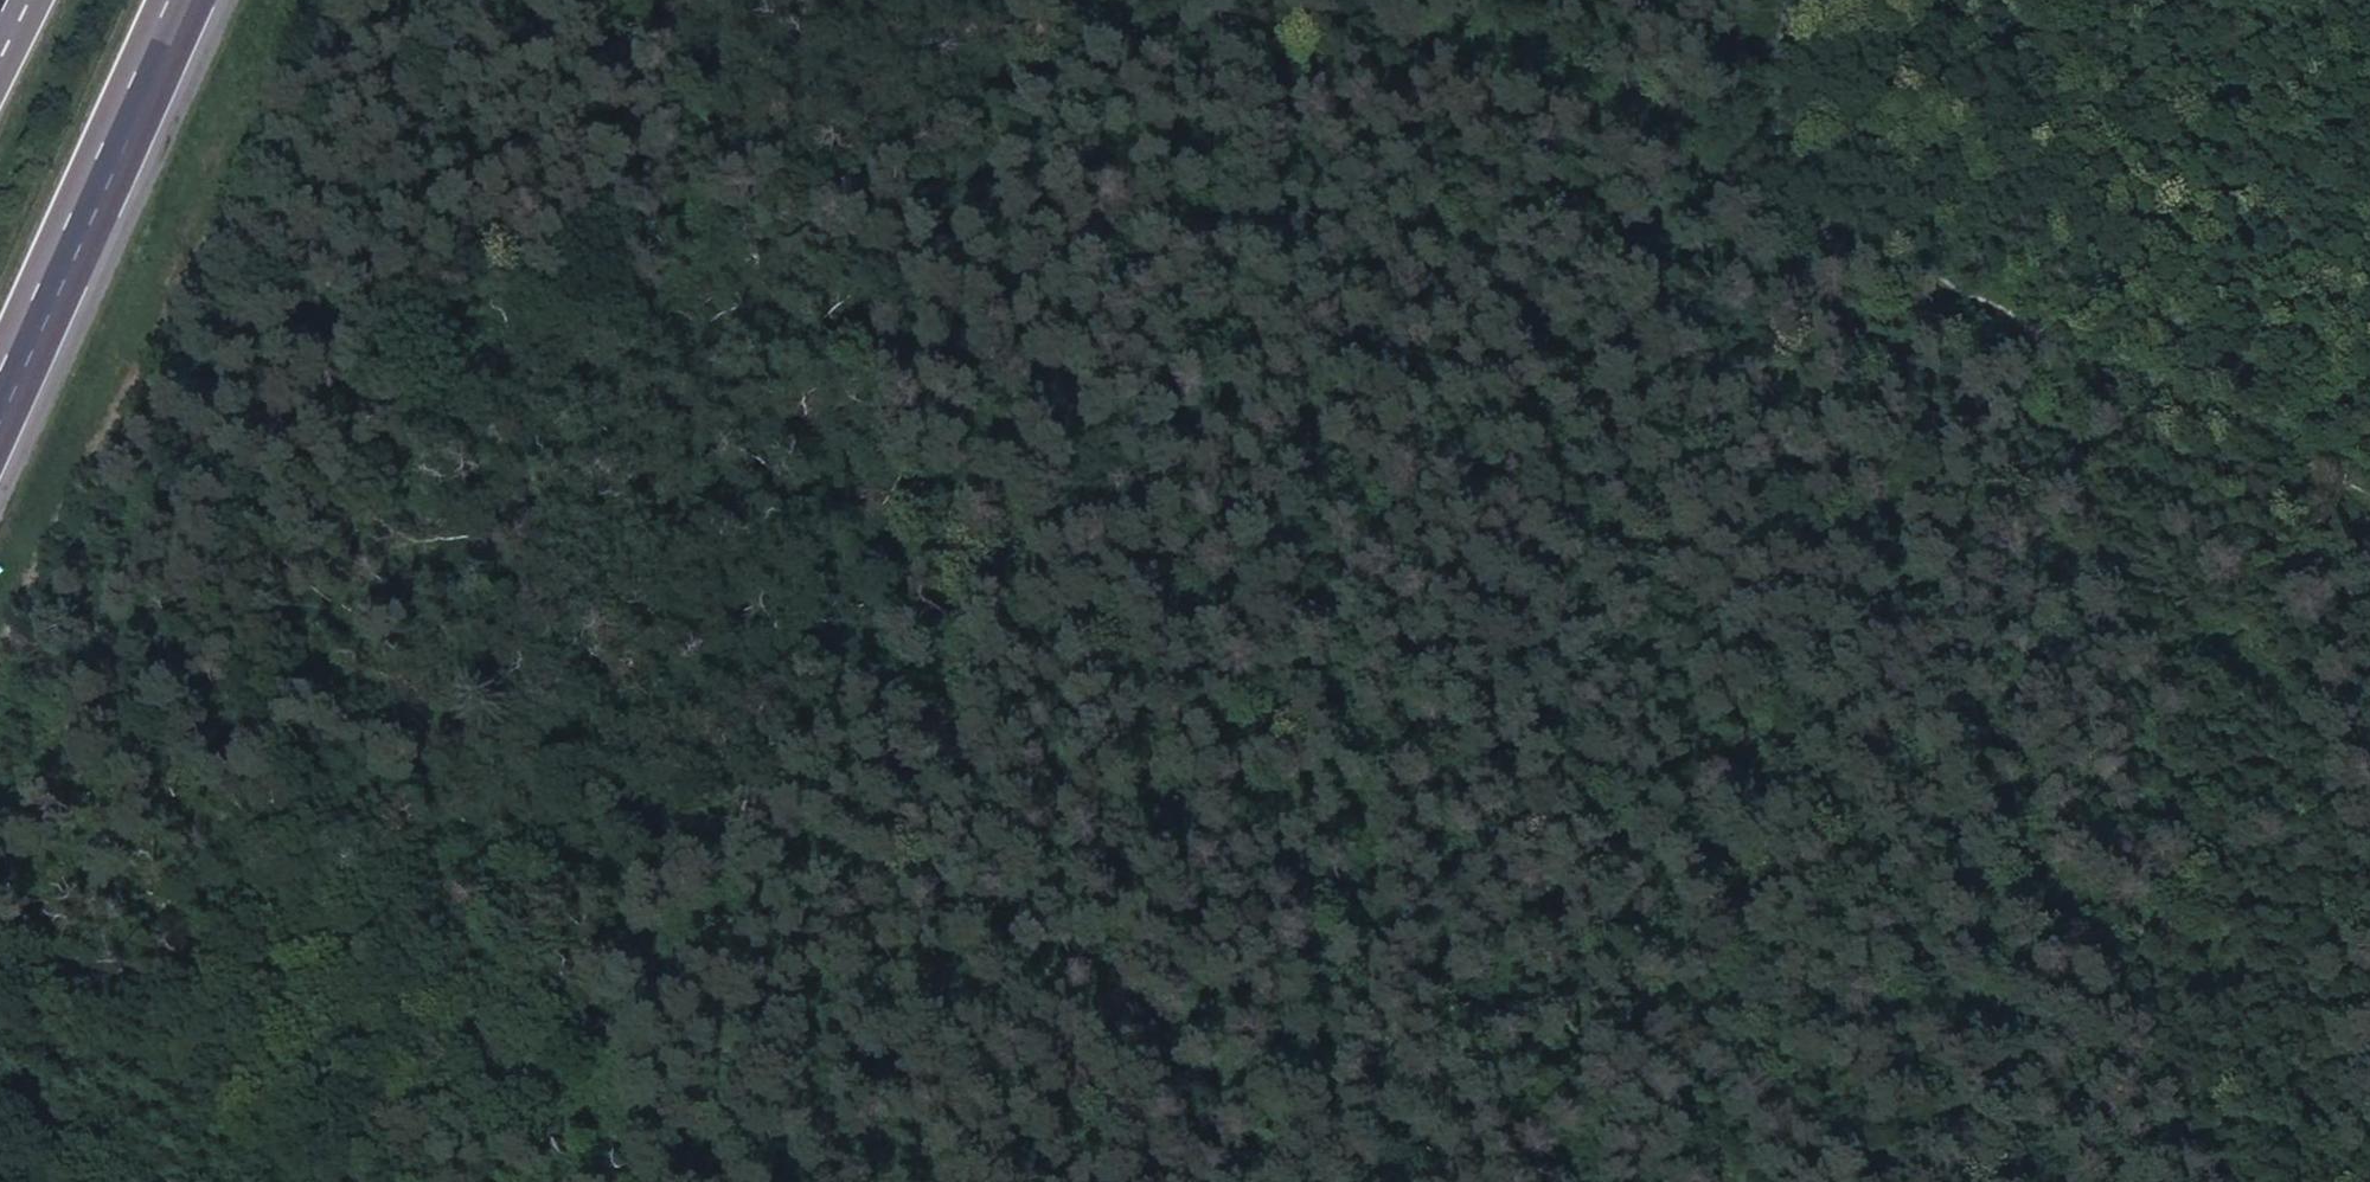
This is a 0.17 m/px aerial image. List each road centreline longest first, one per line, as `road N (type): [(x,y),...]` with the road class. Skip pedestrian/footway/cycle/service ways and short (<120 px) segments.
road 1 (trunk): [(0,395),(179,0)]

